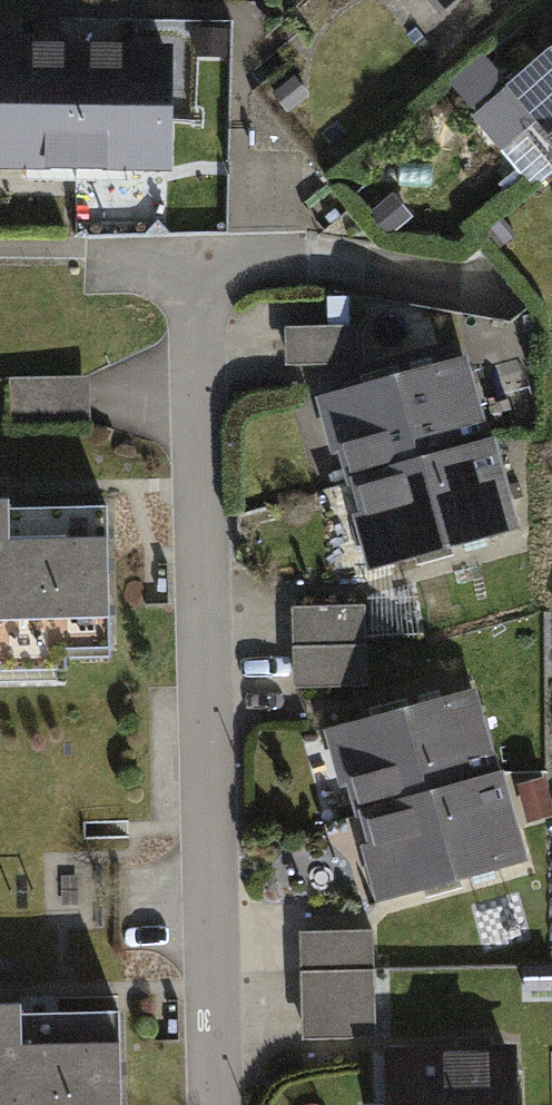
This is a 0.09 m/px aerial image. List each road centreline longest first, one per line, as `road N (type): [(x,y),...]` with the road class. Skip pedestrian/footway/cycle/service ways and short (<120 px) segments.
road 1 (residential): [(224,1104),(197,260)]

